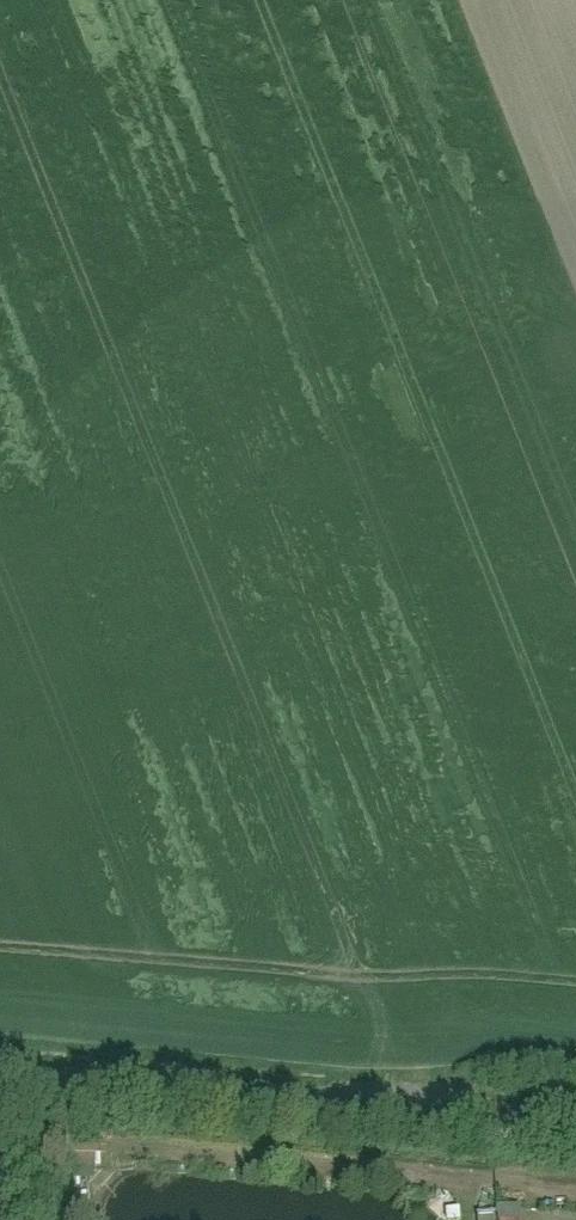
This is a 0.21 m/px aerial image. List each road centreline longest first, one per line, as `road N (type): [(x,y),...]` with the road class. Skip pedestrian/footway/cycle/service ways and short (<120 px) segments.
road 1 (unclassified): [(575,1118),(0,1070)]

